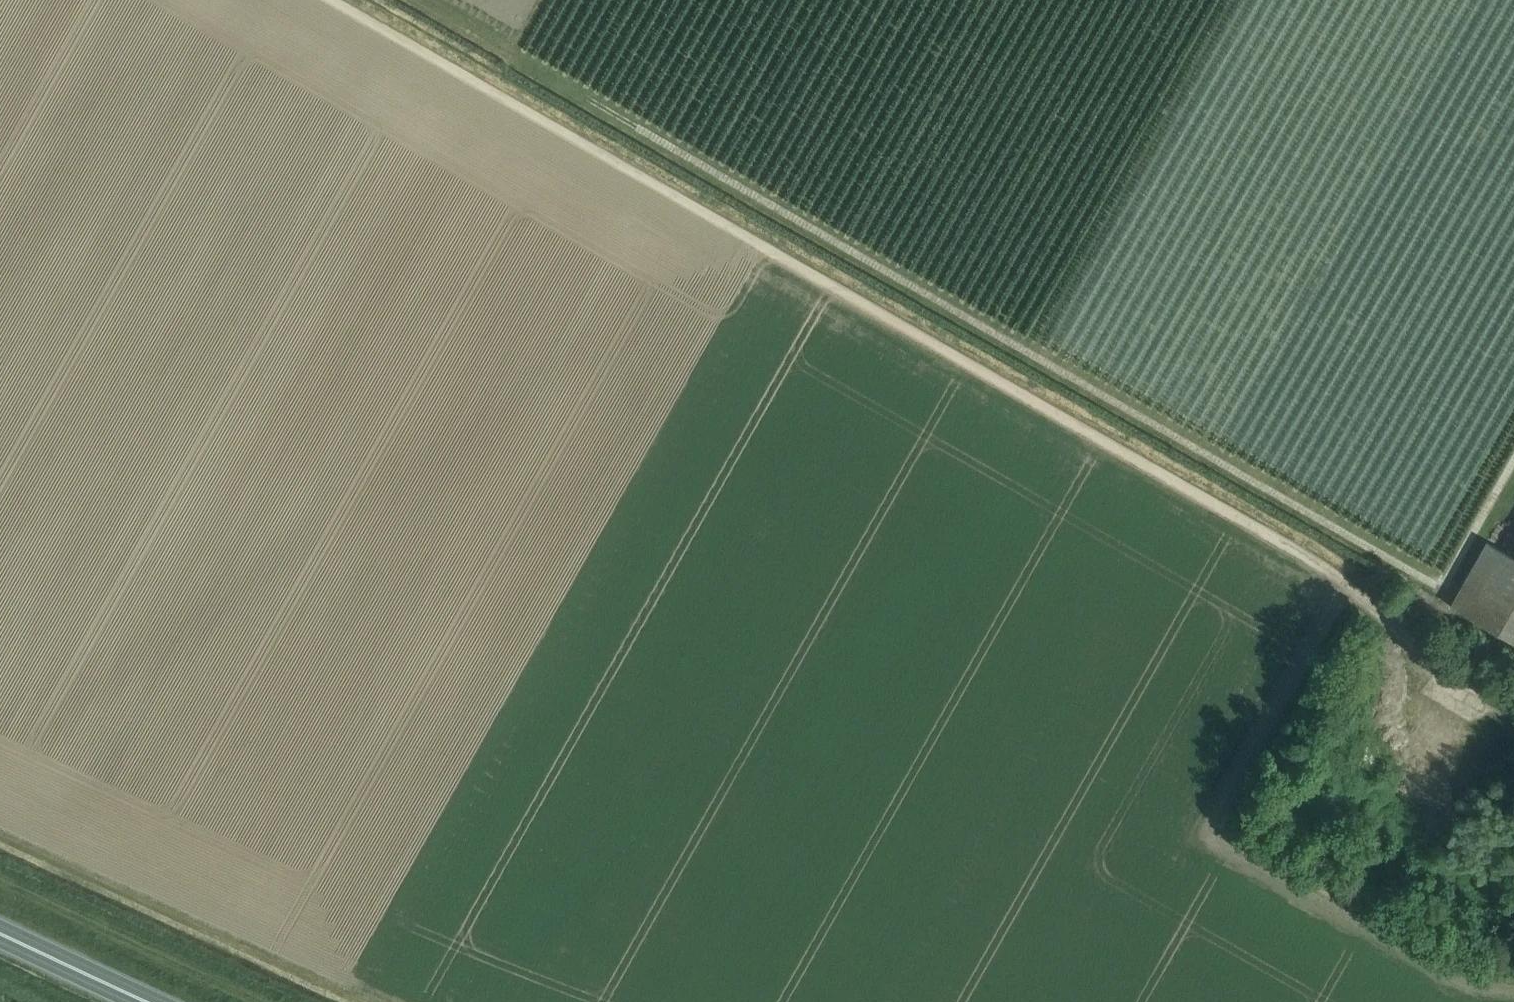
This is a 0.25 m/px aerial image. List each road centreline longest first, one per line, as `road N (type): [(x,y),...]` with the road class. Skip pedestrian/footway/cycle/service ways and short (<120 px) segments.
road 1 (trunk): [(148,1001),(0,932)]

